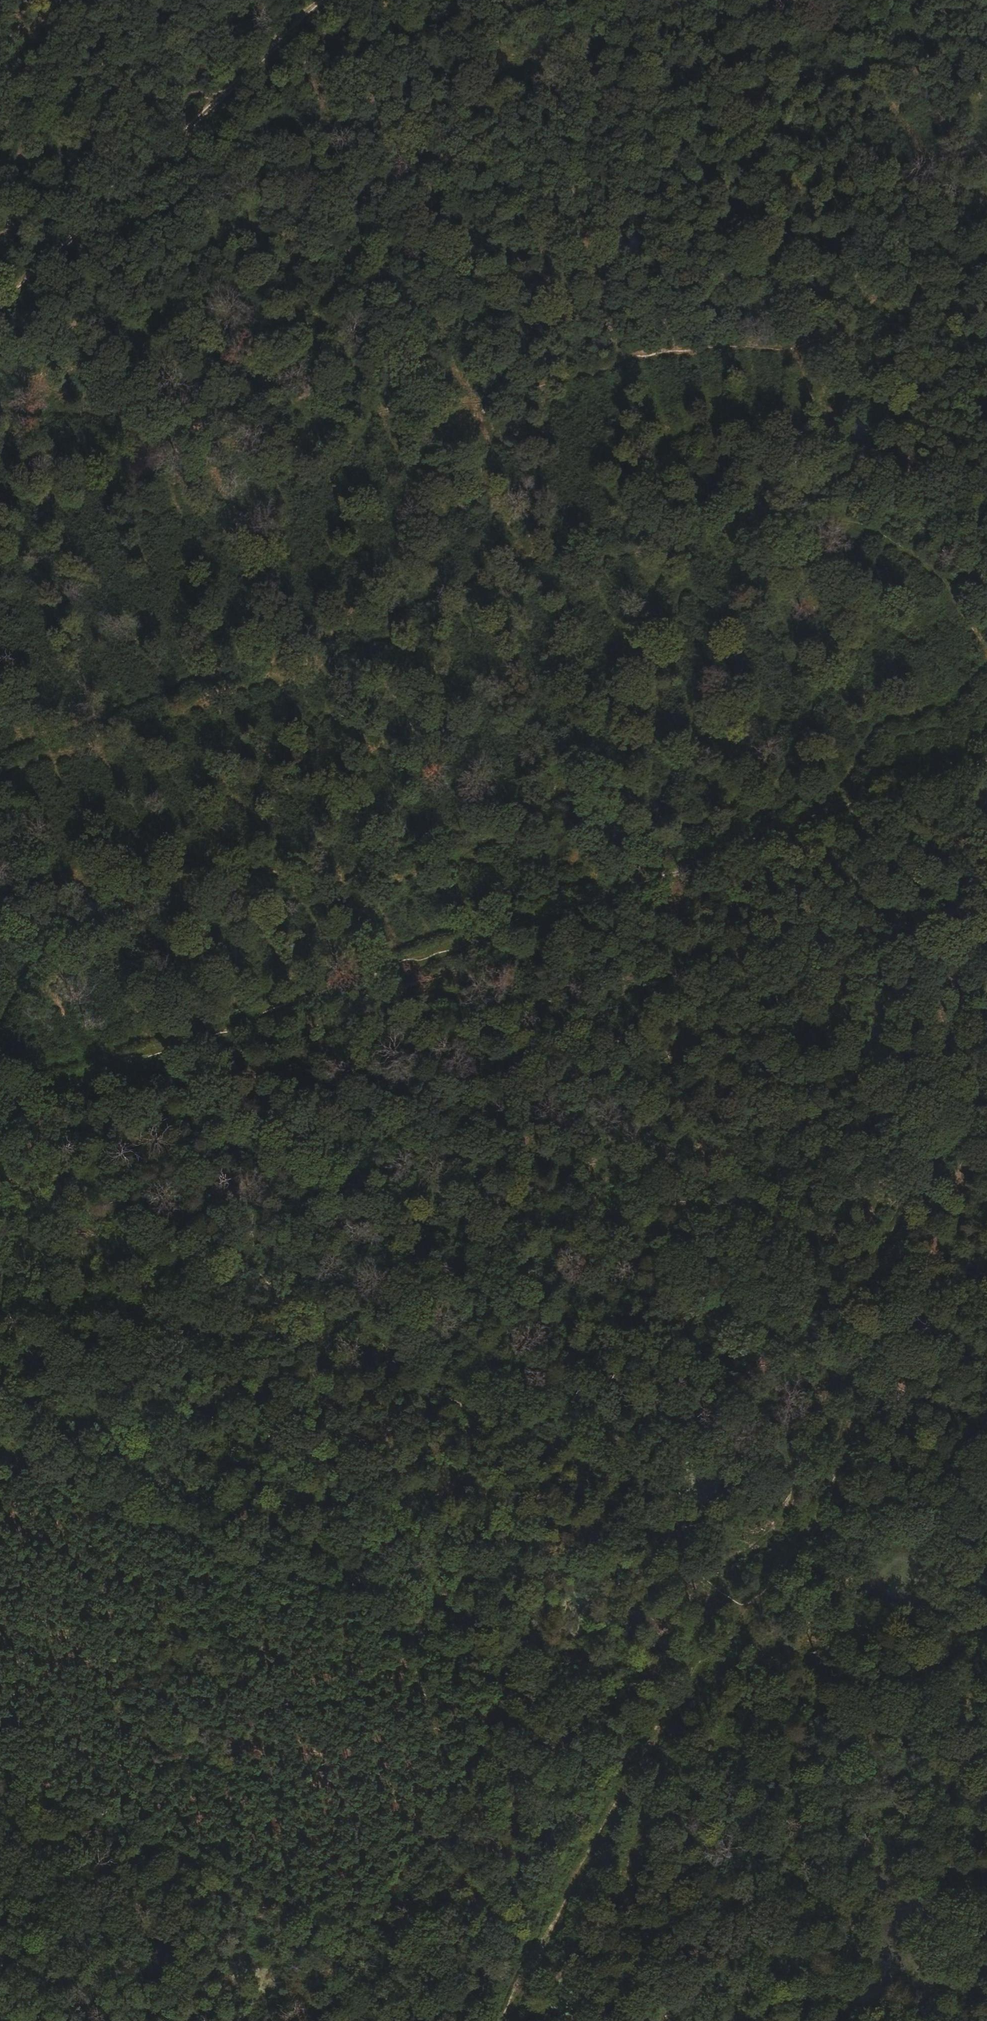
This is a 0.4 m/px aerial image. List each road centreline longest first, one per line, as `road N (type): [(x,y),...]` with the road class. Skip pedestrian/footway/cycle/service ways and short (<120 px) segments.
road 1 (track): [(0,1106),(986,757)]
road 2 (track): [(324,0),(0,304)]

